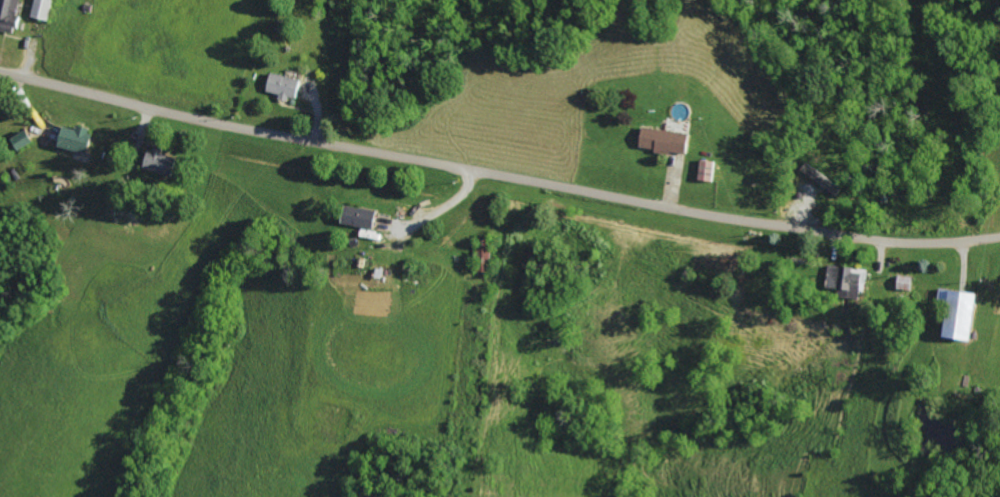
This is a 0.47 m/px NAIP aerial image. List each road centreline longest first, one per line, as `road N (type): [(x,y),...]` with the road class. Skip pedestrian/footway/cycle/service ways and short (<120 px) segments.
road 1 (residential): [(0,73),(217,125),(728,220),(886,243),(999,239)]

